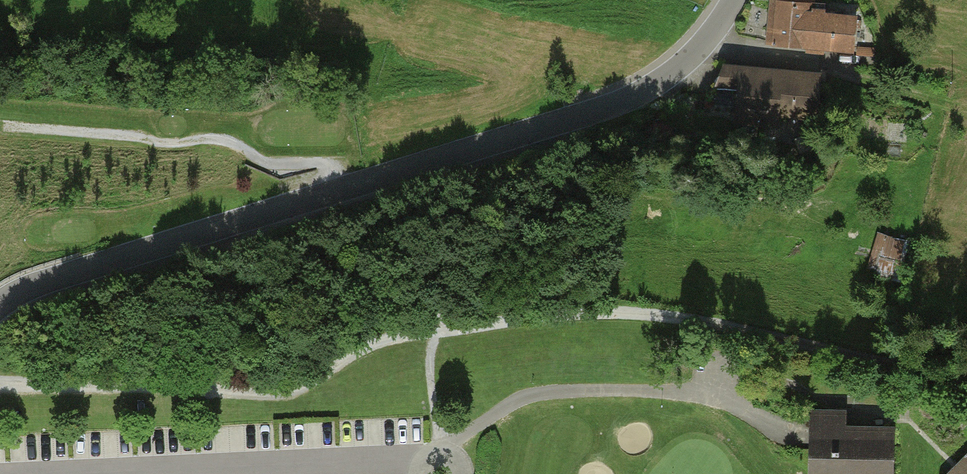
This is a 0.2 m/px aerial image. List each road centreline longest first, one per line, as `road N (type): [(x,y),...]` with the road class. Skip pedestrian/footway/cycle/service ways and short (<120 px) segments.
road 1 (track): [(966,375),(901,369),(733,325),(595,312),(404,335),(349,353),(290,391),(255,395),(0,383)]
road 2 (residential): [(734,0),(708,40),(645,93),(47,279),(0,305)]
road 3 (track): [(6,128),(157,144),(225,141),(264,163),(329,166),(345,189)]

